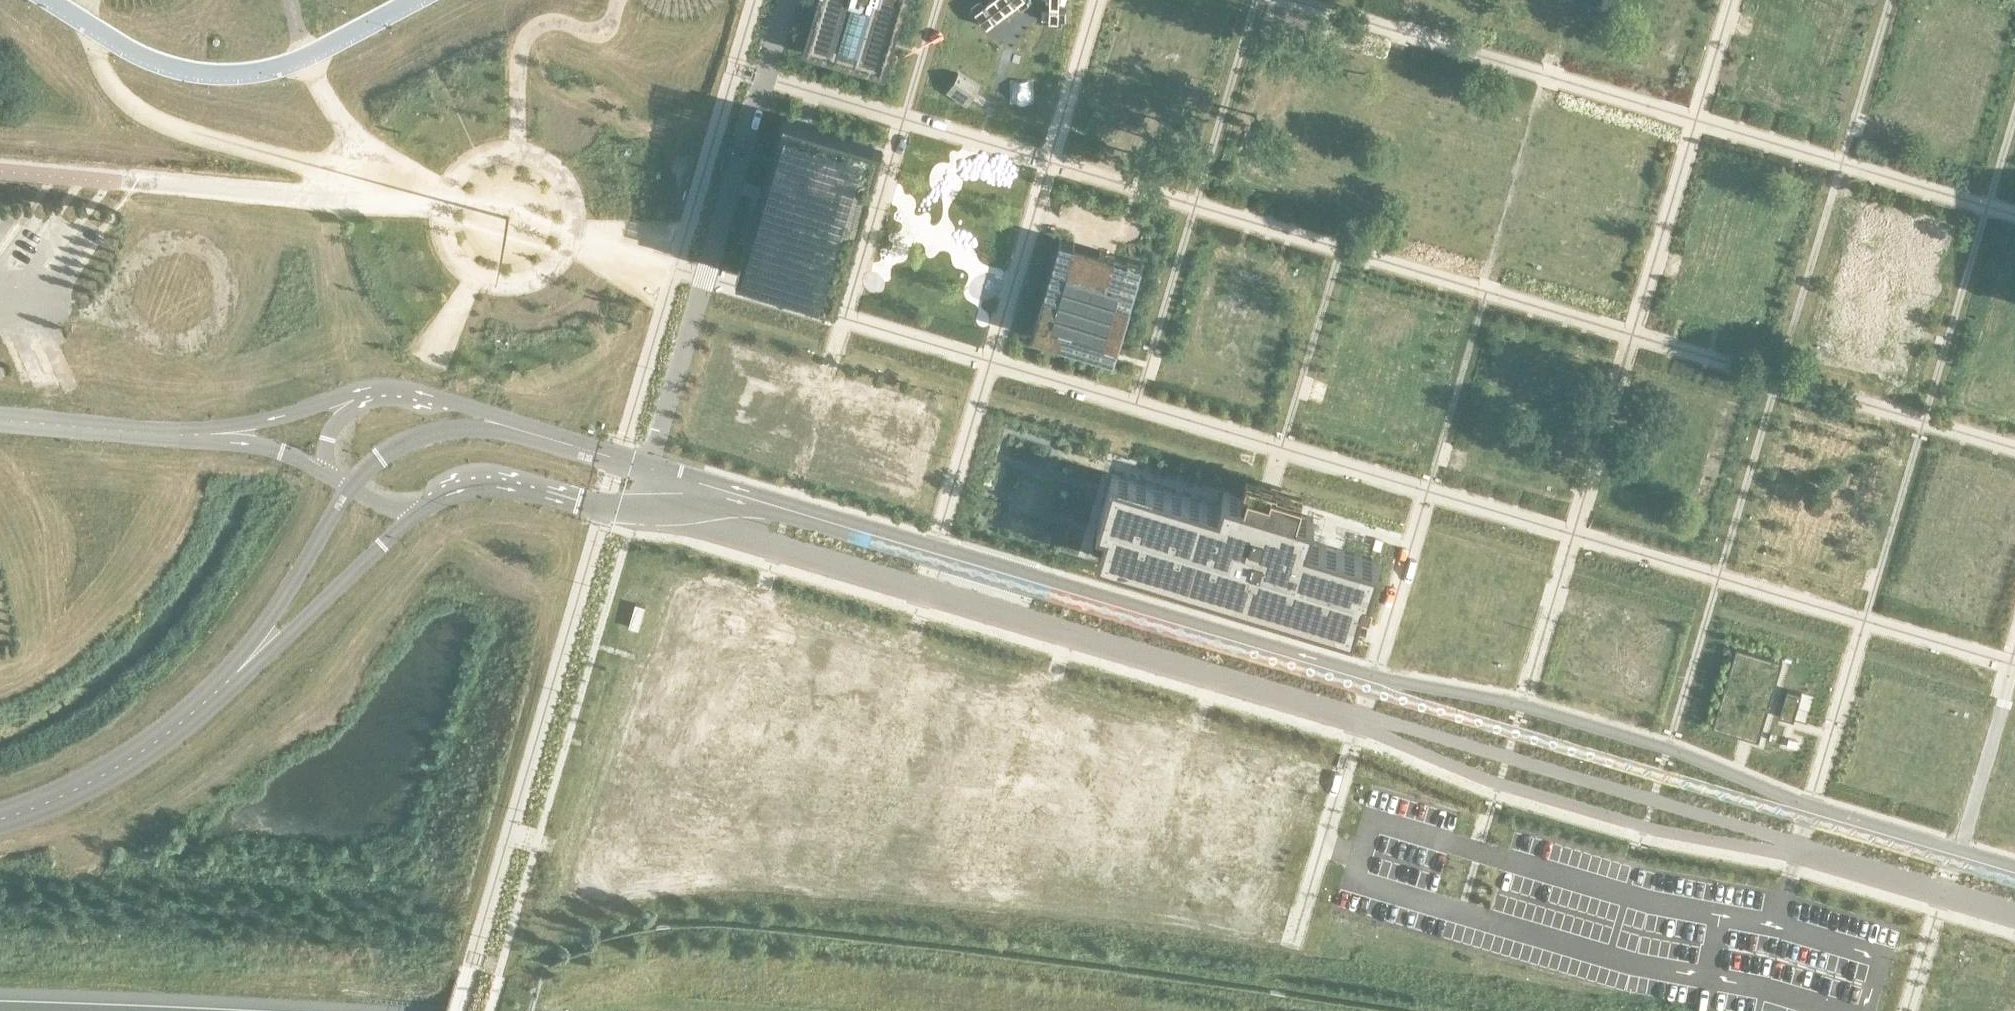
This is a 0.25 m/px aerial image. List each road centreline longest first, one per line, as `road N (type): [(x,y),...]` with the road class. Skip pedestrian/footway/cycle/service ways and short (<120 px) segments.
road 1 (tertiary): [(1370,679),(743,494)]
road 2 (unclassified): [(730,539),(1358,720)]
road 3 (unclassified): [(787,0),(646,467)]
road 4 (tertiary): [(1810,811),(1692,756),(1564,715),(1370,679)]
road 5 (tertiary): [(1370,679),(1410,700),(1777,809),(1810,811)]
road 6 (unclassified): [(1358,720),(1498,781),(1644,827),(1798,846)]
road 7 (unclassified): [(1798,846),(1653,797),(1358,720)]
road 8 (unclassified): [(1427,490),(990,361)]
road 9 (tertiary): [(319,470),(419,510),(474,489),(605,505)]
road 10 (tertiary): [(619,458),(453,400),(365,391)]
road 11 (unclassified): [(1358,720),(1291,940)]
road 12 (unclassified): [(1798,846),(2014,912)]
road 13 (unclassified): [(2014,639),(1959,853)]
road 14 (tertiary): [(203,433),(0,419)]
road 15 (unclassified): [(1427,490),(1370,679)]
road 16 (tertiary): [(365,391),(203,433)]
road 17 (tertiary): [(1959,853),(1810,811)]
road 18 (unclassified): [(605,505),(730,539)]
road 19 (tertiary): [(203,433),(319,470)]

